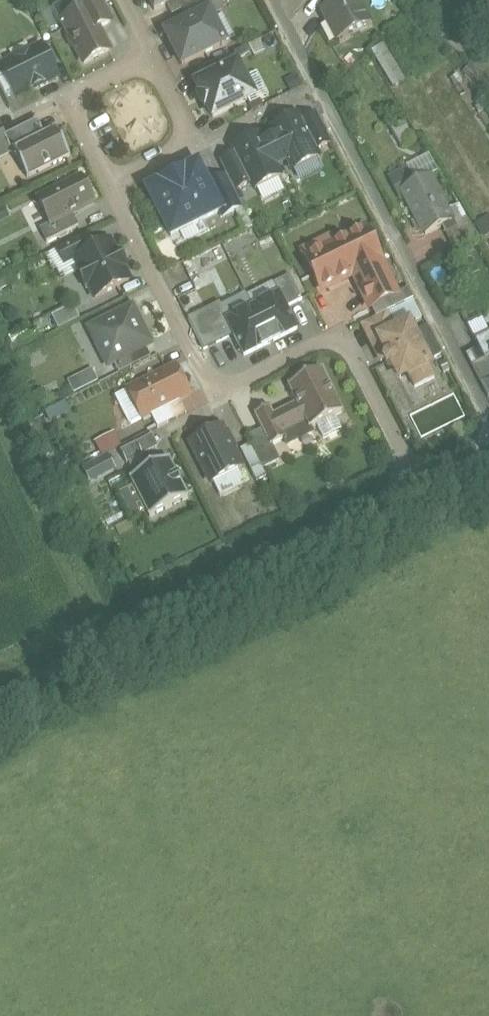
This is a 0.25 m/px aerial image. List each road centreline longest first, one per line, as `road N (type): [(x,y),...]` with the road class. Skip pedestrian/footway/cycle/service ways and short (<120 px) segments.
road 1 (residential): [(420,485),(340,338),(215,394),(110,186)]
road 2 (unclassified): [(420,485),(0,700)]
road 3 (residential): [(315,89),(488,414)]
road 4 (residential): [(110,186),(67,103),(148,57)]
road 5 (residential): [(194,144),(315,89)]

